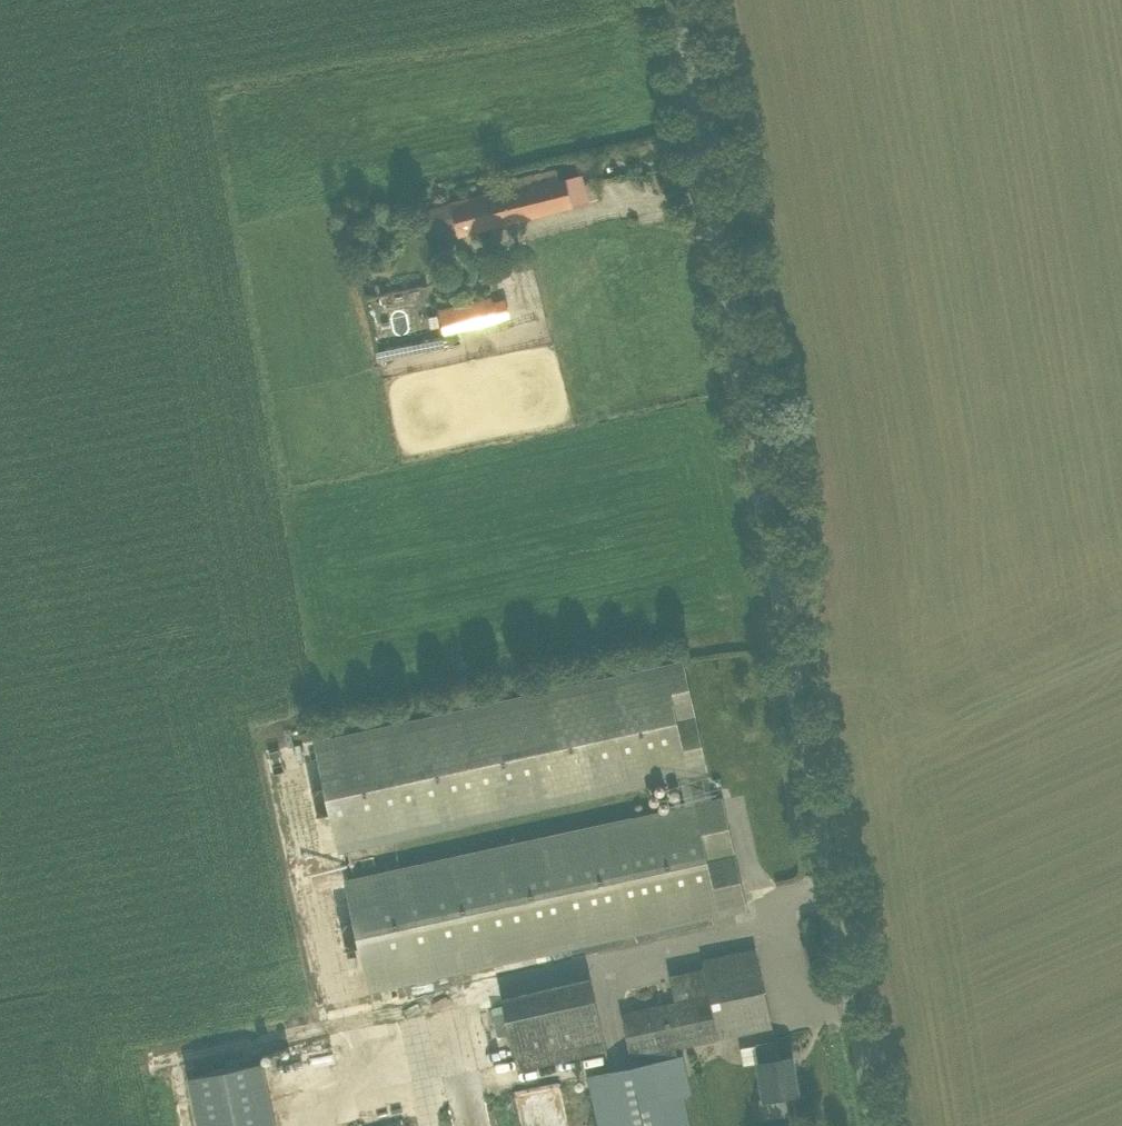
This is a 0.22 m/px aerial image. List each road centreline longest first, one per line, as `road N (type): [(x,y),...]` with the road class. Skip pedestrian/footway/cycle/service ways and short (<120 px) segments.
road 1 (unclassified): [(864,1125),(662,0)]
road 2 (track): [(0,395),(138,1065)]
road 3 (track): [(0,1095),(391,1010)]

